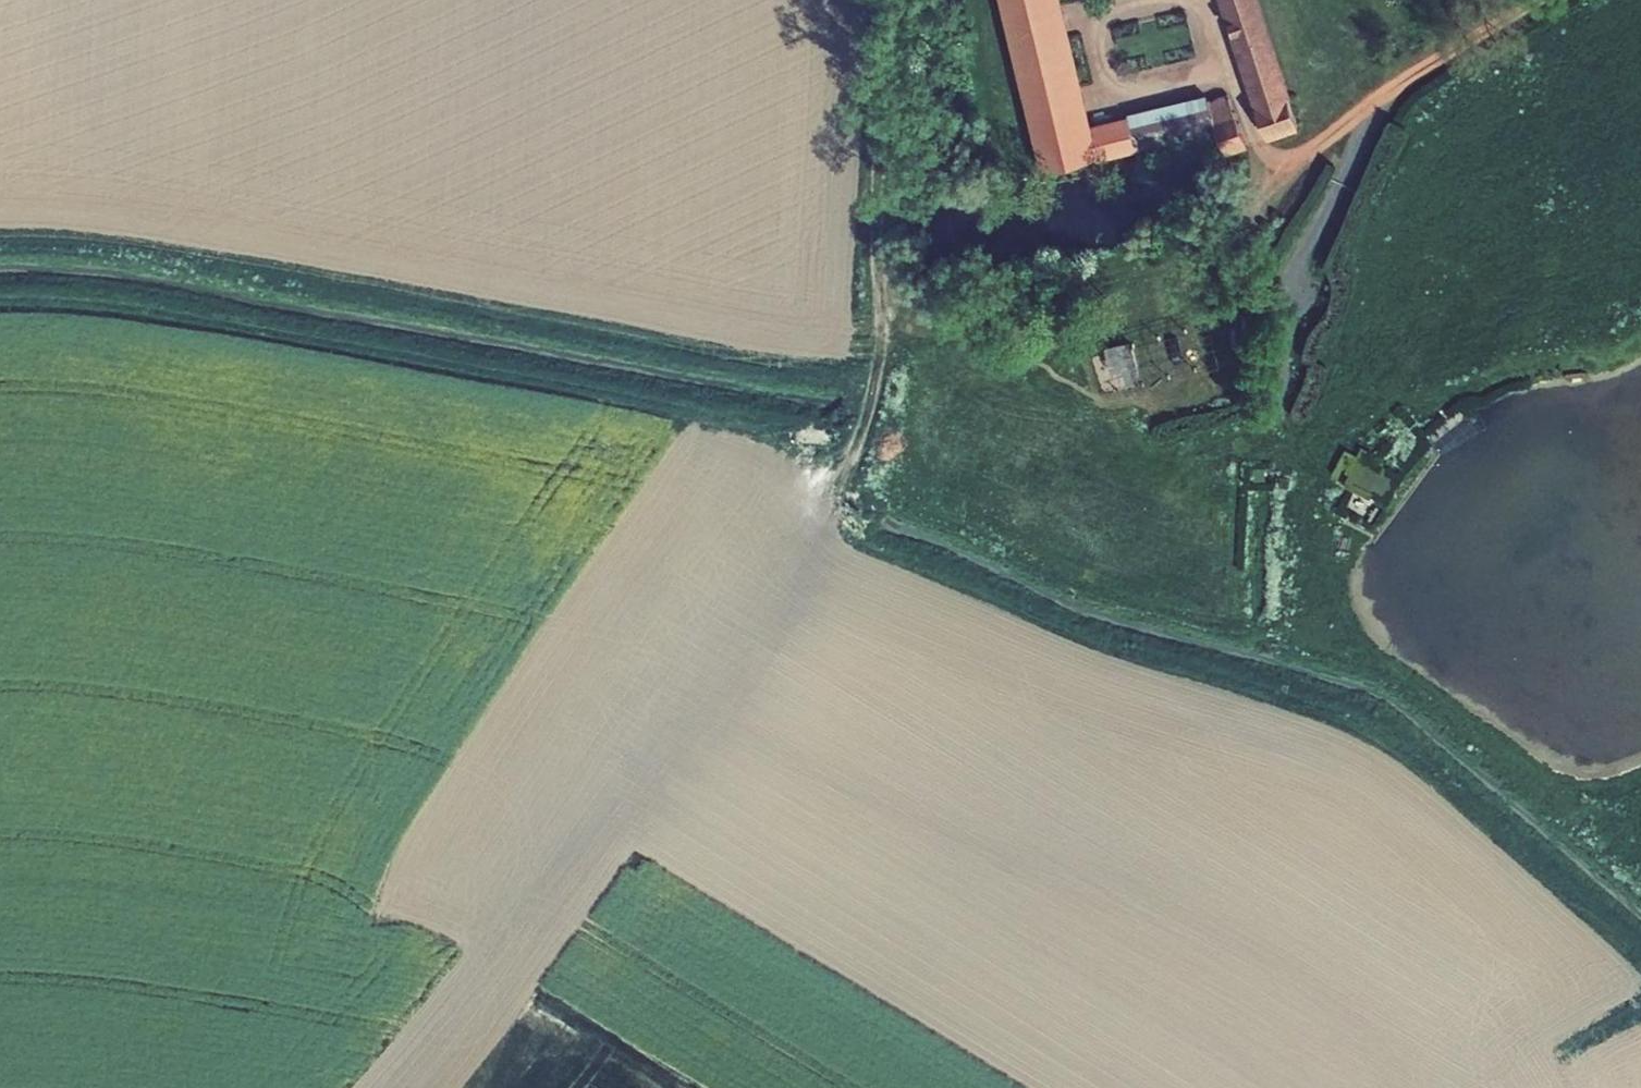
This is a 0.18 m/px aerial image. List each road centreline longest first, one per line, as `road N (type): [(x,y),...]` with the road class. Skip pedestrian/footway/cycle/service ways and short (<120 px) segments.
road 1 (track): [(1540,0),(1408,78),(1306,155)]

